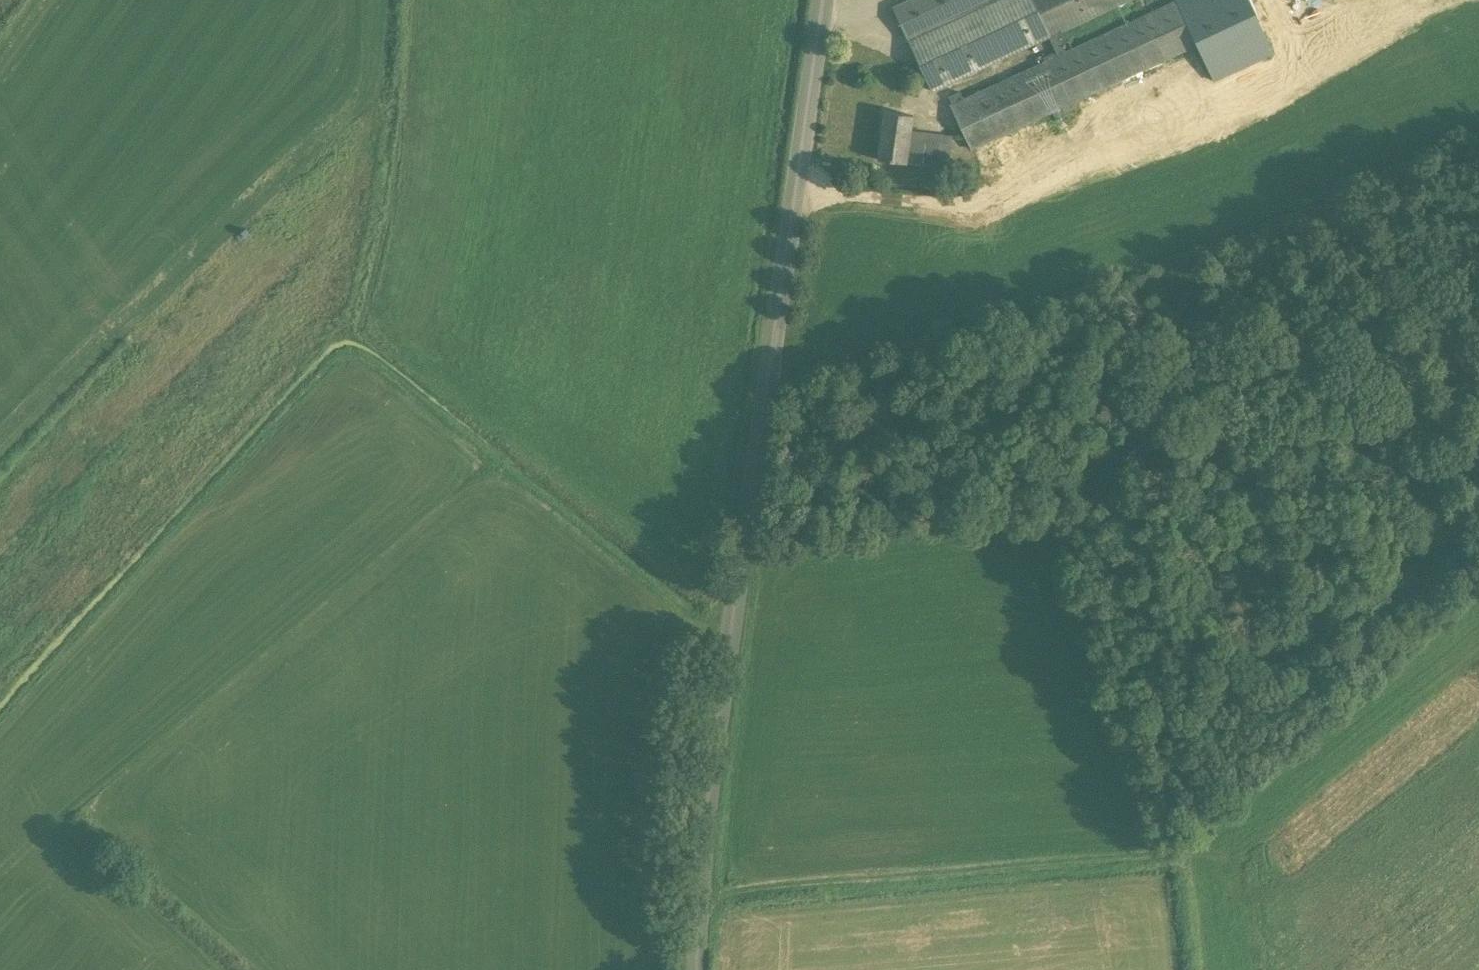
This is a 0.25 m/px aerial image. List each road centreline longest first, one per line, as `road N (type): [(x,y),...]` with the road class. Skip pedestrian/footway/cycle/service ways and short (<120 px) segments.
road 1 (tertiary): [(700,969),(703,888),(821,0)]

